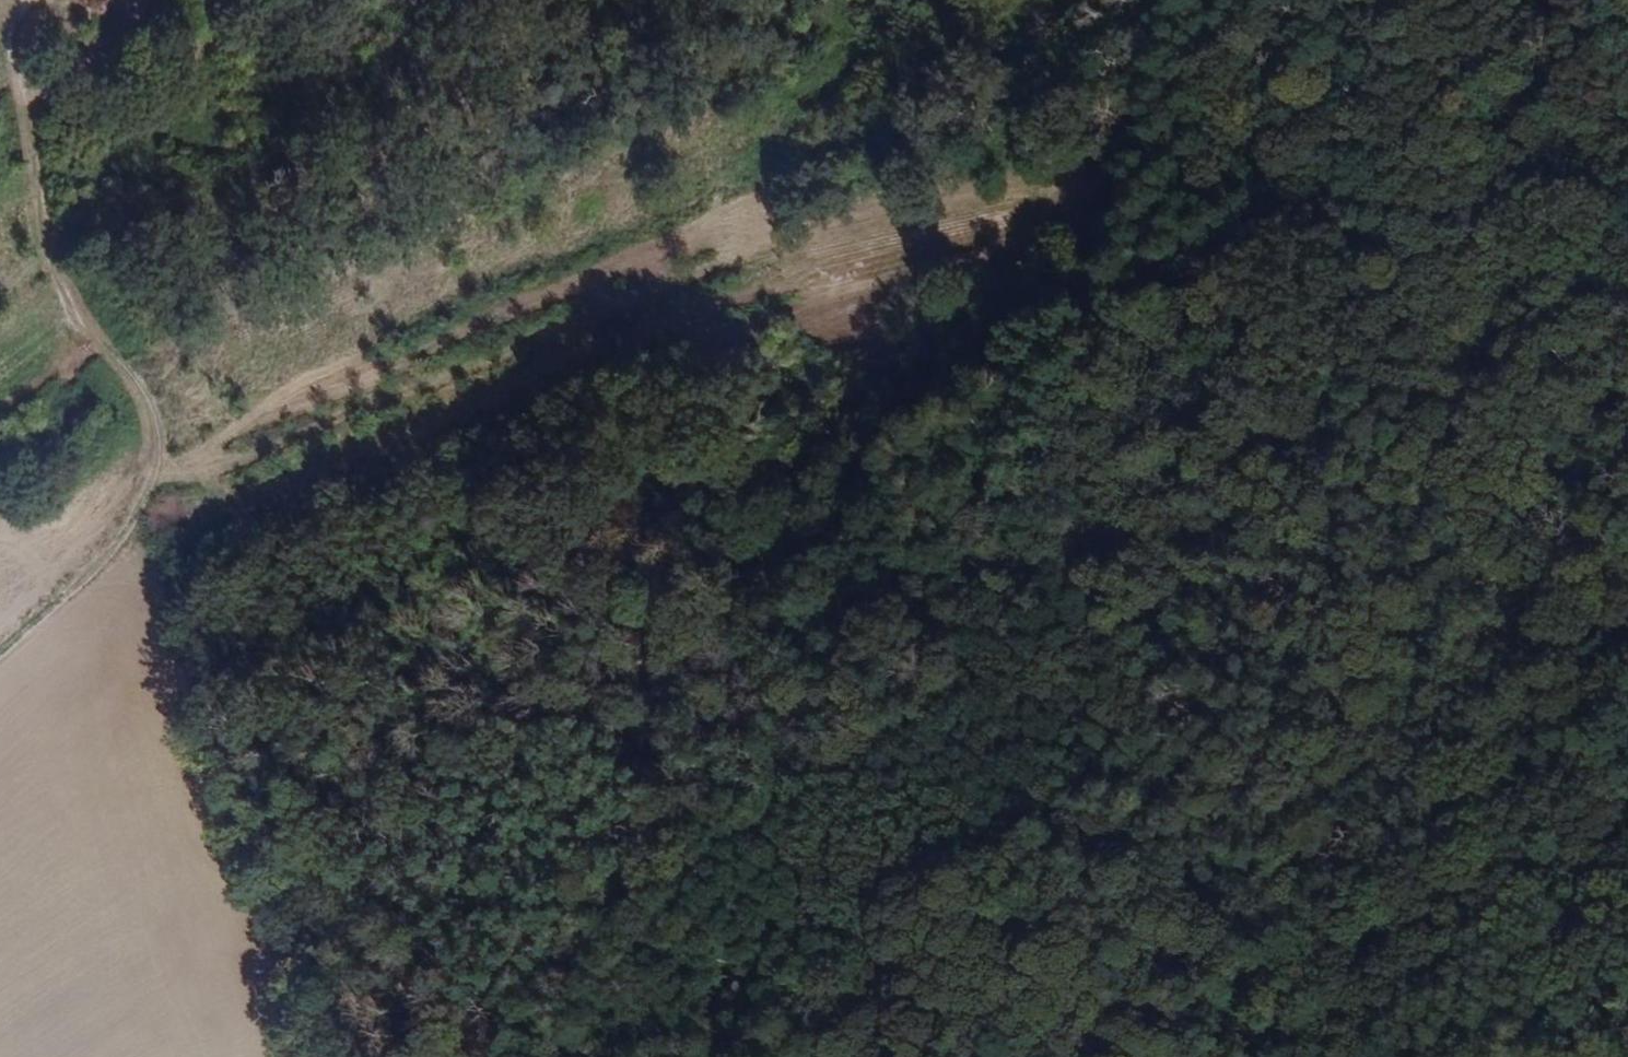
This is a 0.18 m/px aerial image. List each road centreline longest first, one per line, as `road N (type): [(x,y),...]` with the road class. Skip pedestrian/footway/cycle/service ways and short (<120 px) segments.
road 1 (track): [(0,15),(159,467)]
road 2 (track): [(0,619),(159,467)]

